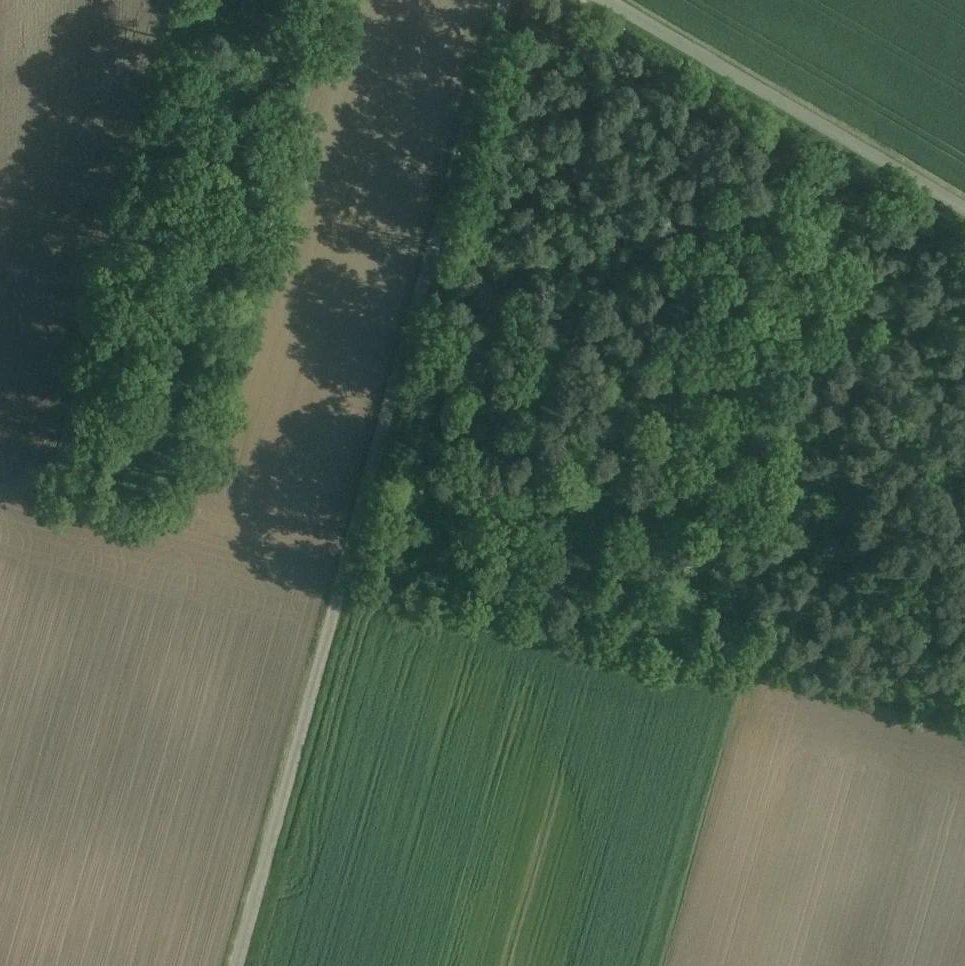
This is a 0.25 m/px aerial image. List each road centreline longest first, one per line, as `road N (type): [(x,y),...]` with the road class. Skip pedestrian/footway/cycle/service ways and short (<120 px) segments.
road 1 (unclassified): [(235,965),(505,0)]
road 2 (unclassified): [(964,209),(602,0)]

